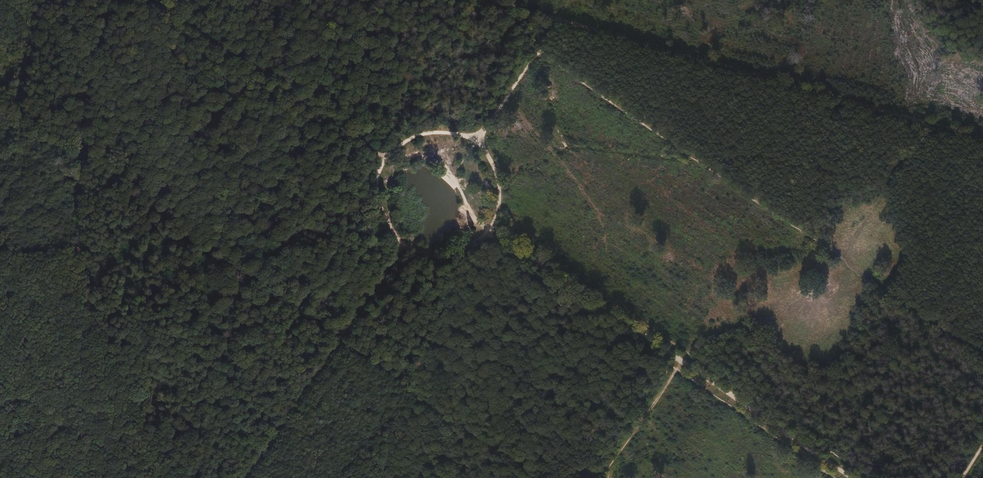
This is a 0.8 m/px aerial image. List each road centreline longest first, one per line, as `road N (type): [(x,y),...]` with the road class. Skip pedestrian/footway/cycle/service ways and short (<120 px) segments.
road 1 (track): [(566,22),(982,140)]
road 2 (track): [(846,477),(493,235)]
road 3 (track): [(398,251),(450,263),(493,235),(503,210),(501,180),(474,144),(425,135),(385,161),(373,203),(396,248)]
road 4 (track): [(82,246),(99,330),(123,391),(179,477)]
road 5 (track): [(338,335),(242,477)]
road 6 (track): [(274,89),(141,0)]
road 7 (track): [(385,161),(274,89)]

